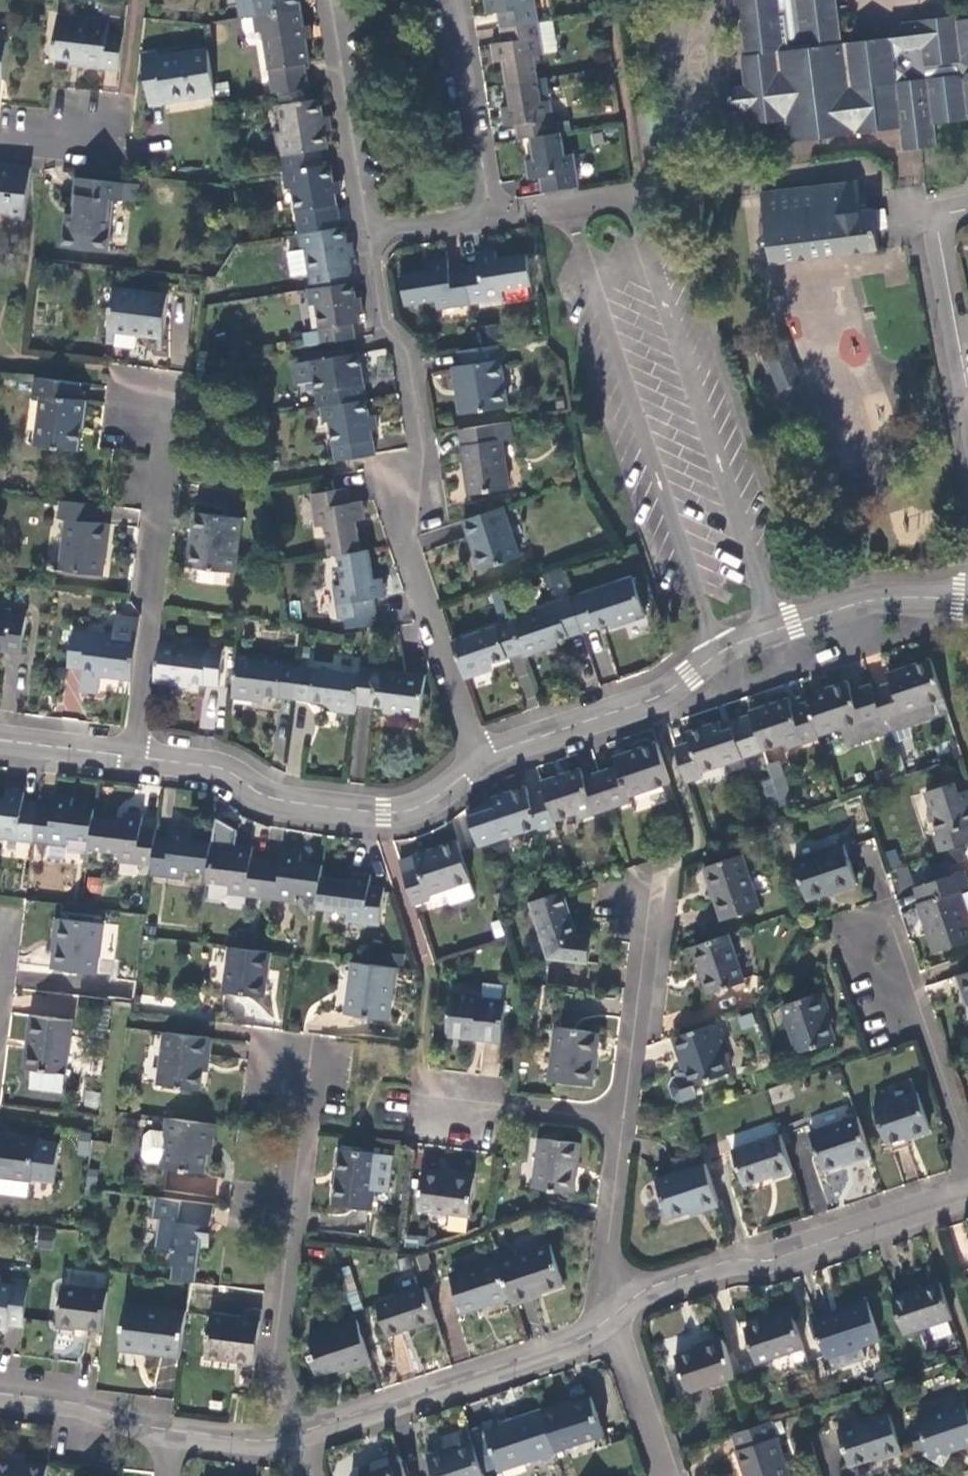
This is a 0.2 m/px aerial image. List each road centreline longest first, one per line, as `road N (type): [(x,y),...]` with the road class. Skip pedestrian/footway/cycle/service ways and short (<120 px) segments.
road 1 (residential): [(473,762),(397,498),(425,486),(410,355),(379,321),(369,234)]
road 2 (residential): [(967,601),(867,599),(719,654),(654,704),(473,762)]
road 3 (residential): [(129,762),(175,380),(108,371)]
road 4 (residential): [(607,1320),(646,1288),(741,1259),(768,1263),(967,1195)]
road 5 (residential): [(314,1063),(271,1360),(292,1434)]
road 6 (residential): [(473,762),(410,812),(287,806),(223,774),(129,762)]
road 7 (residential): [(292,1434),(588,1336),(607,1320)]
road 8 (residential): [(967,1164),(883,916)]
road 9 (residential): [(655,876),(628,1120)]
road 10 (residential): [(369,234),(332,0)]
road 11 (residential): [(456,0),(490,221)]
road 12 (residential): [(967,407),(939,240),(946,217),(967,210)]
road 13 (residential): [(628,1120),(417,1095)]
road 14 (residential): [(628,1120),(604,1271),(607,1320)]
road 15 (residential): [(0,1394),(77,1403),(170,1433)]
road 16 (residential): [(607,1320),(662,1475)]
road 17 (residential): [(129,762),(0,742)]
road 18 (residential): [(170,1433),(266,1442),(292,1434)]
road 19 (residential): [(369,234),(490,221)]

